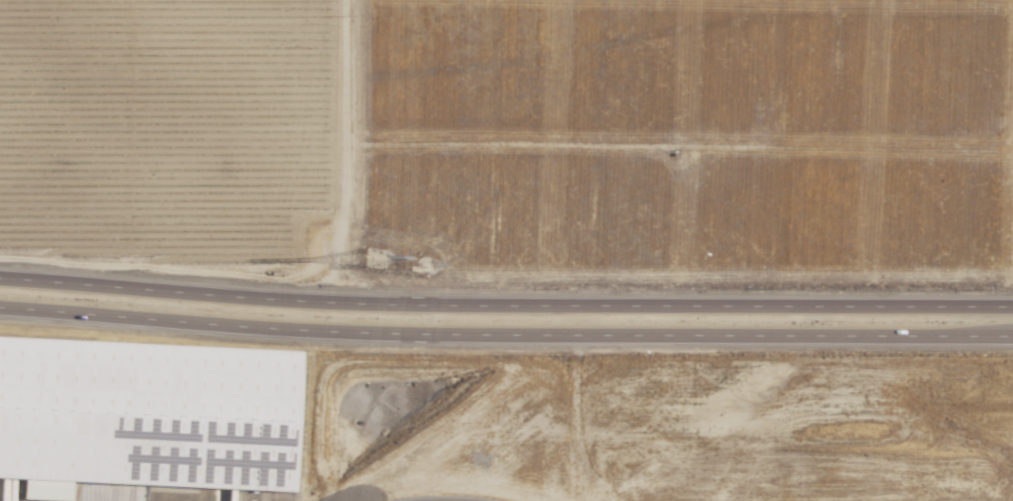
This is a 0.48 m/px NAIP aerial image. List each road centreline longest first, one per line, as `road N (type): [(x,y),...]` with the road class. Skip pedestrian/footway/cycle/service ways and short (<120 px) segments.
road 1 (primary): [(0,307),(396,334),(1012,336)]
road 2 (primary): [(1012,307),(348,304),(0,279)]

